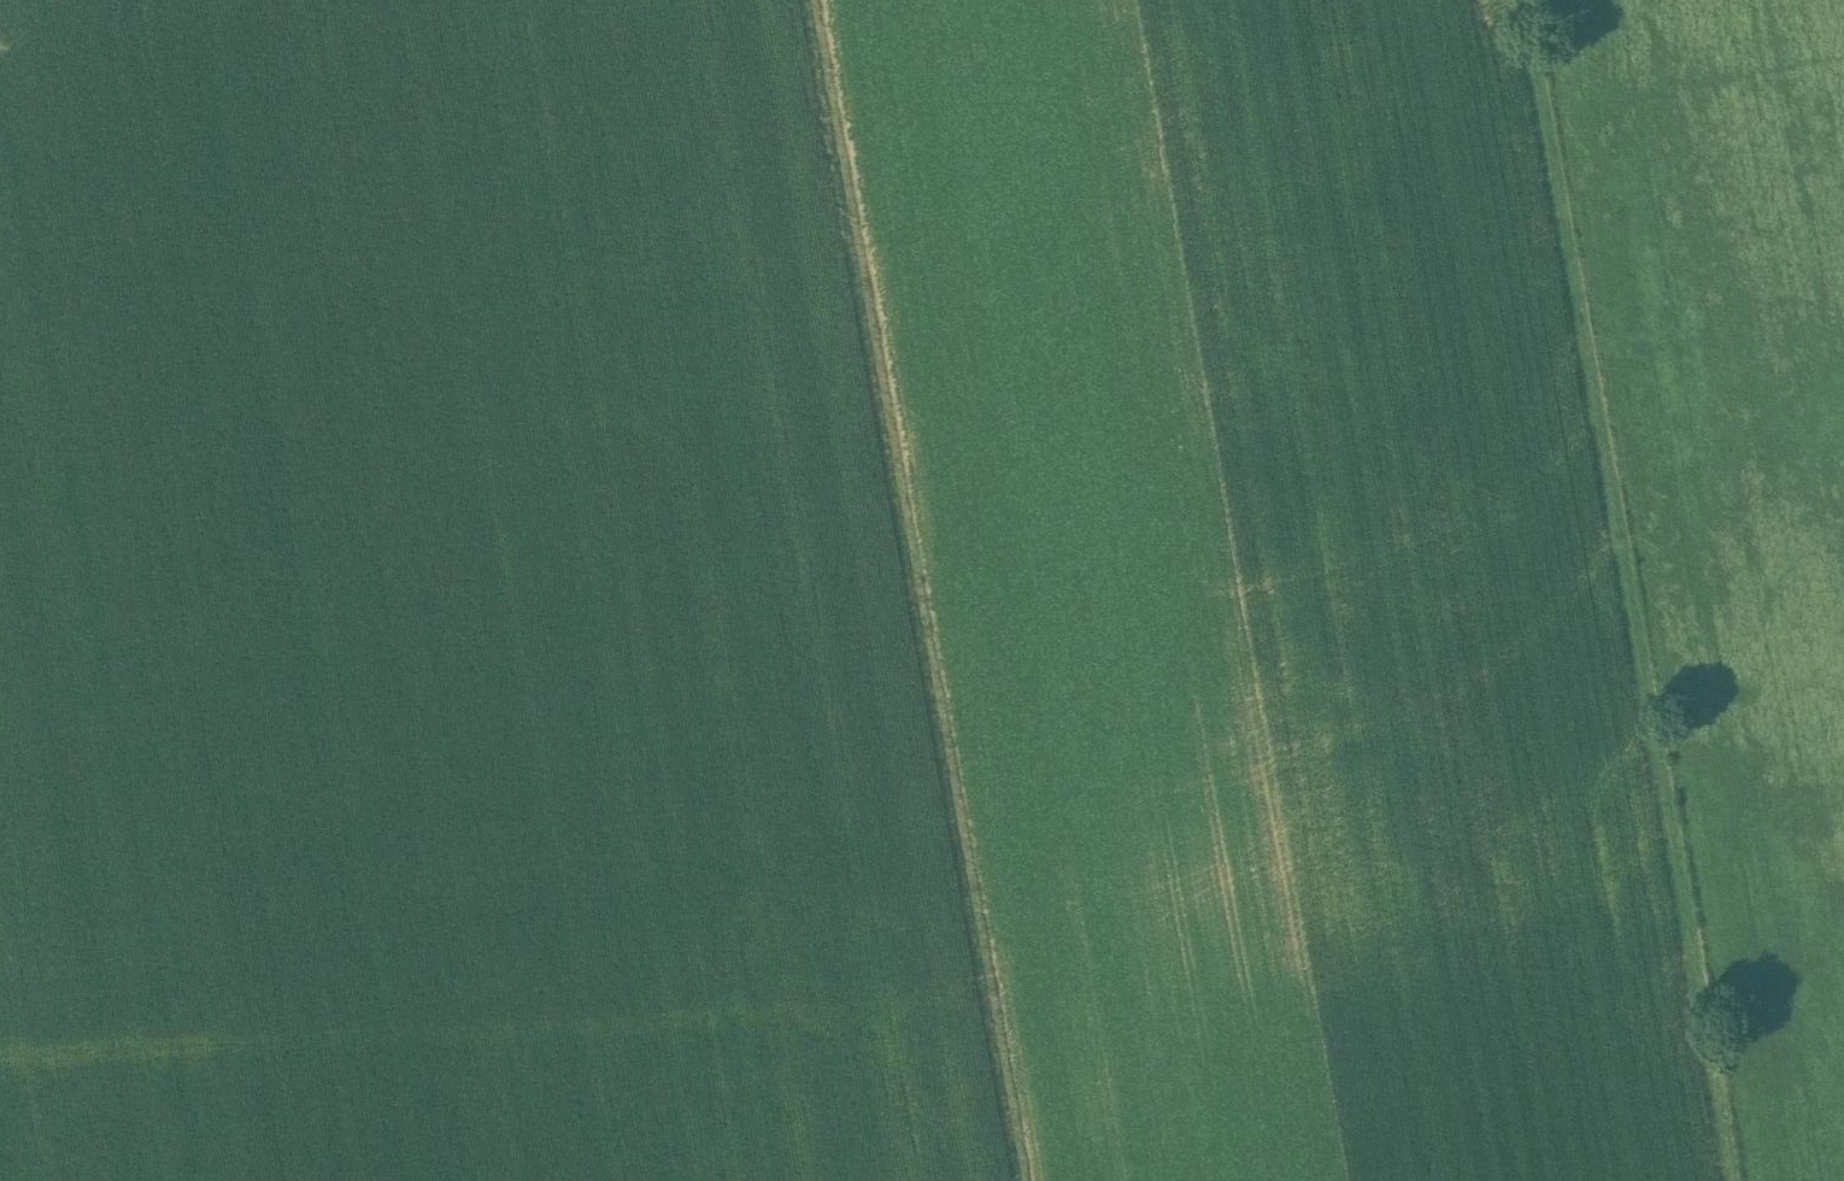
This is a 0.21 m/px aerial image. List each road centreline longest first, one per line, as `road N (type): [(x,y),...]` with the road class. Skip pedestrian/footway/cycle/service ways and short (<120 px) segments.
road 1 (track): [(1023,1180),(809,0)]

